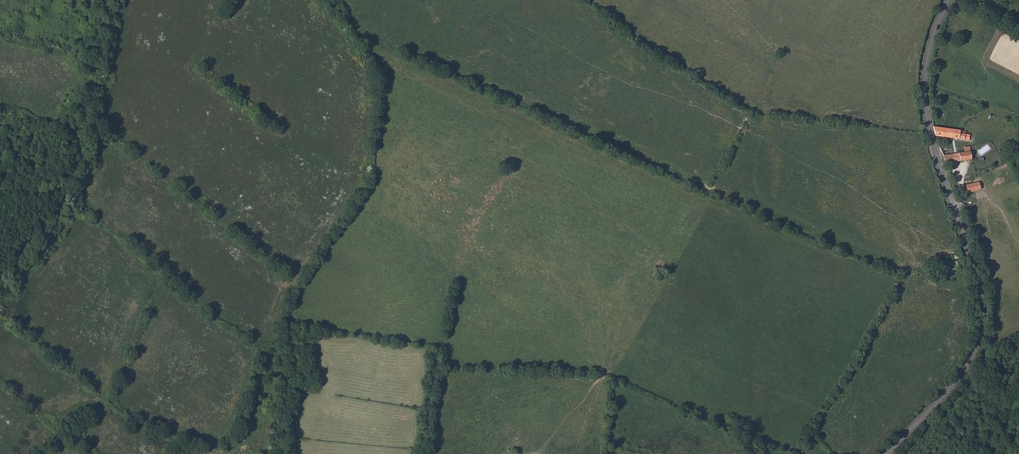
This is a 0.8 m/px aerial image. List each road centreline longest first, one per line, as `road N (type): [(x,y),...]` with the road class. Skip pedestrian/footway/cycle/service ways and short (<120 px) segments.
road 1 (tertiary): [(889,453),(961,376),(979,335),(977,284),(926,106),(929,51),(950,0)]
road 2 (unclassified): [(281,453),(283,313),(370,176),(370,70),(329,7),(332,0)]

